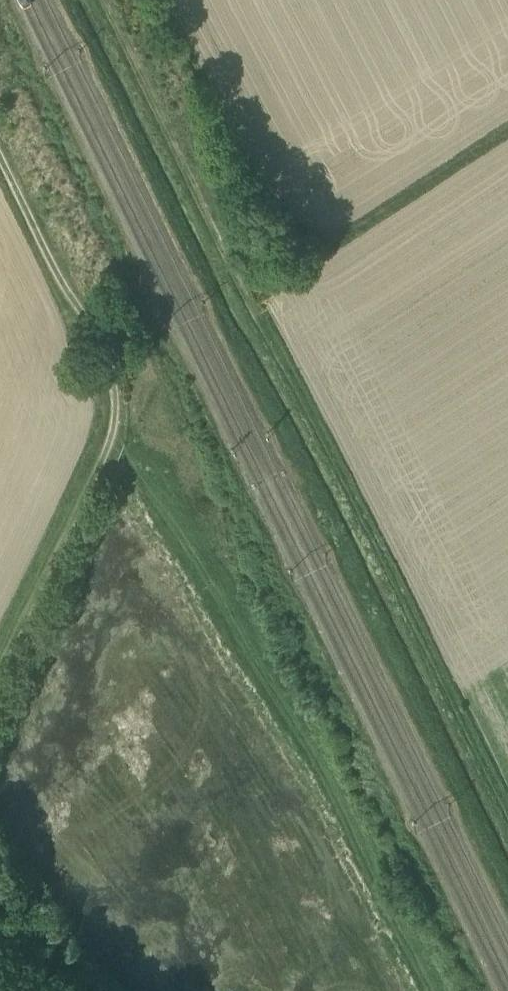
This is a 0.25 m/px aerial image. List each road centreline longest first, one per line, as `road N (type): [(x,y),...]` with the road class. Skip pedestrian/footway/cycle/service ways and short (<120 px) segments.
road 1 (track): [(103,0),(507,820)]
road 2 (track): [(0,671),(105,457),(116,403),(108,367)]
road 3 (track): [(0,149),(108,367)]

